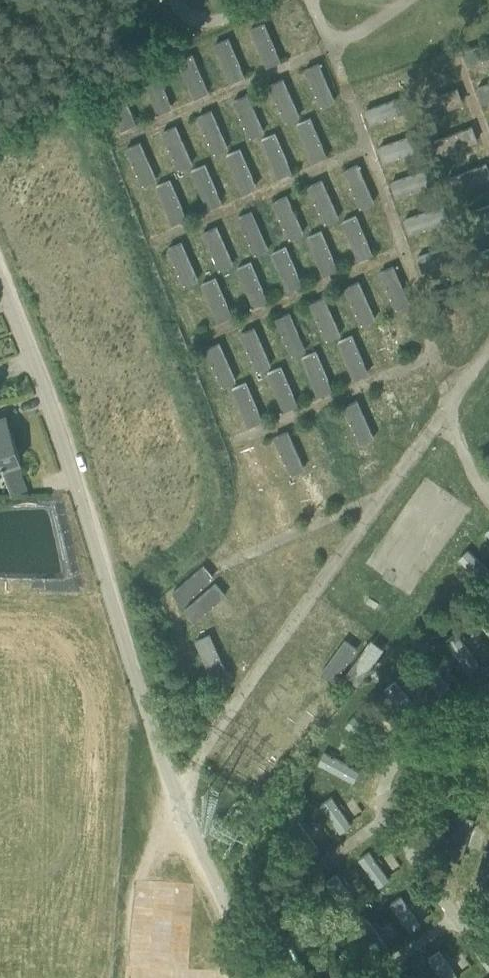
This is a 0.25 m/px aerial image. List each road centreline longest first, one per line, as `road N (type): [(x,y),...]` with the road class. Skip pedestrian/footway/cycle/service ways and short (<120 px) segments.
road 1 (unclassified): [(266,977),(192,833),(121,639),(49,400),(0,283)]
road 2 (track): [(192,833),(163,847),(136,902),(148,977)]

